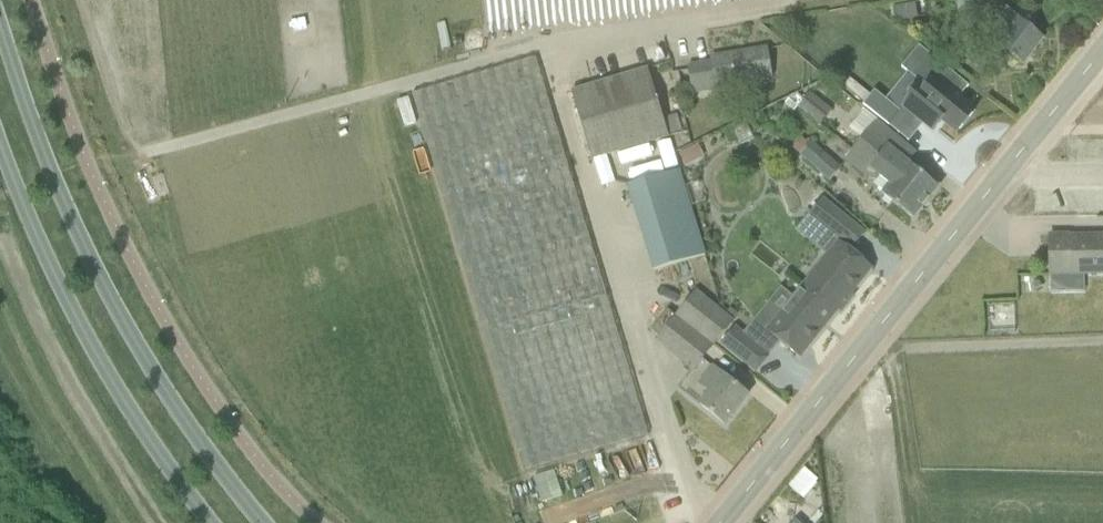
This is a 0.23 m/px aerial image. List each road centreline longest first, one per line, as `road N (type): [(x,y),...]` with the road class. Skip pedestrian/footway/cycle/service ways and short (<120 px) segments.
road 1 (track): [(156,149),(559,35),(820,0)]
road 2 (tertiary): [(718,522),(1102,51)]
road 3 (secondary): [(258,522),(143,364),(76,232),(0,41)]
road 4 (secondary): [(0,124),(49,265),(122,399),(207,522)]

